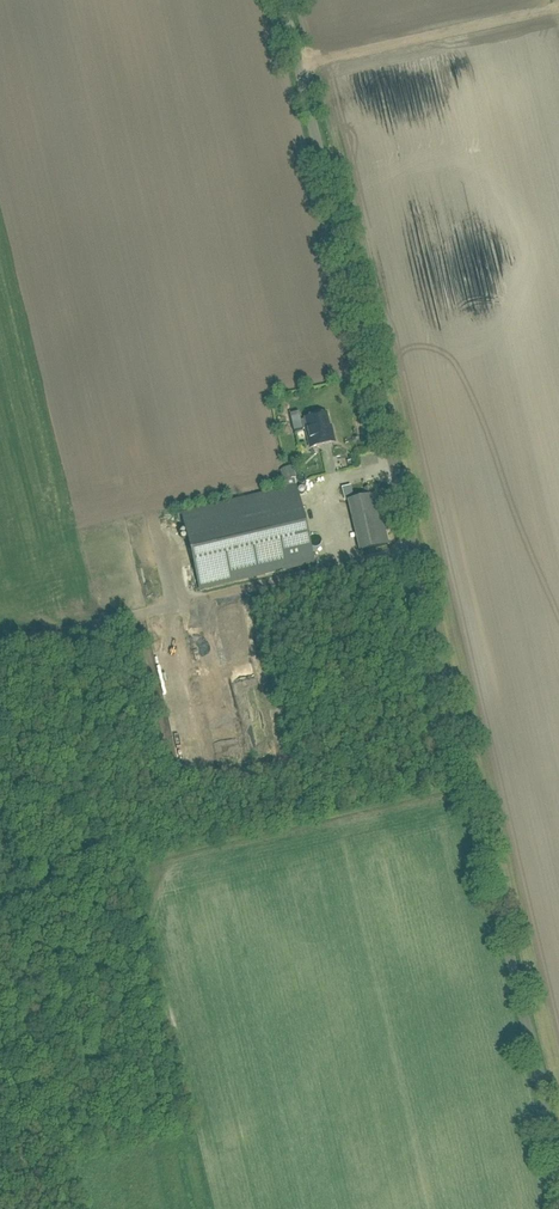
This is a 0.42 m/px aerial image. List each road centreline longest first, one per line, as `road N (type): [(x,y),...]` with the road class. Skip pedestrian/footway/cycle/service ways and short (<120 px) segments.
road 1 (unclassified): [(558,1162),(285,0)]
road 2 (track): [(415,554),(0,646)]

